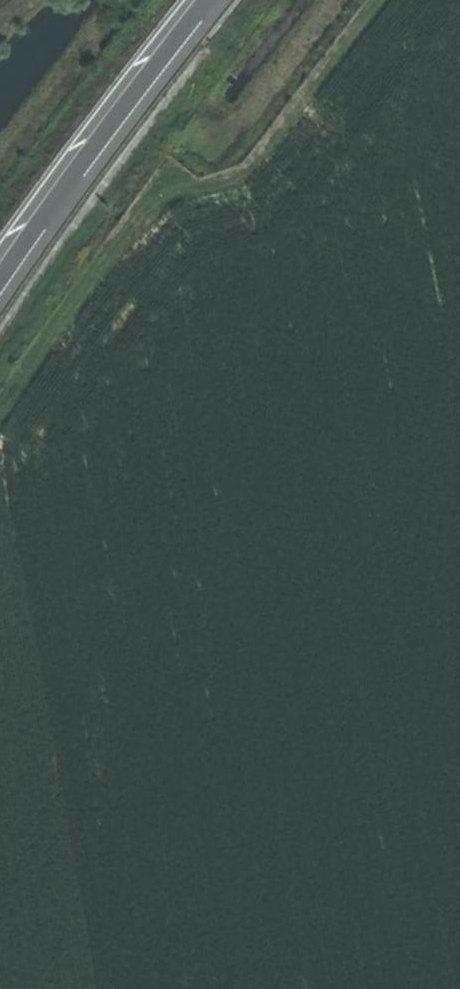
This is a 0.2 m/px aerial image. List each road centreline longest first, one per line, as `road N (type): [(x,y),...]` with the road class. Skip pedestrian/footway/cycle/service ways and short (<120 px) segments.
road 1 (motorway): [(0,281),(208,0)]

